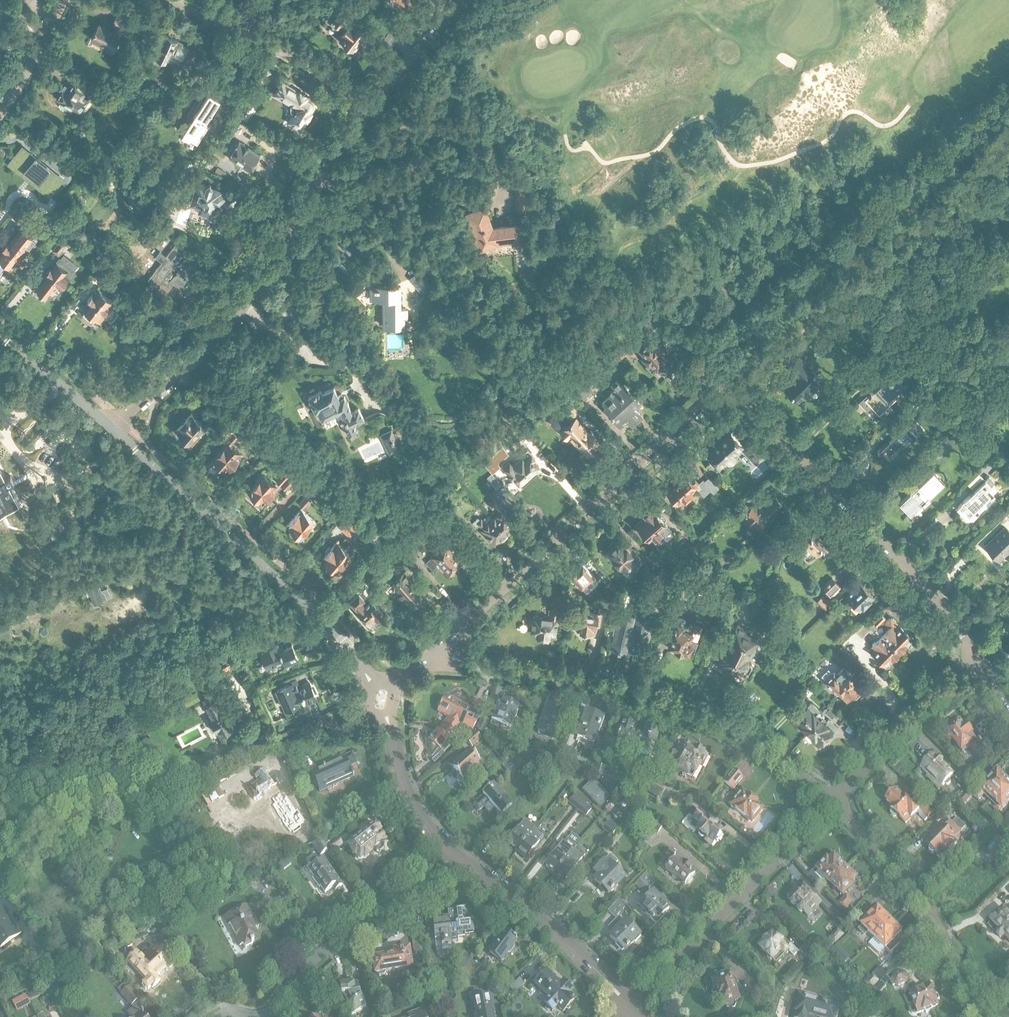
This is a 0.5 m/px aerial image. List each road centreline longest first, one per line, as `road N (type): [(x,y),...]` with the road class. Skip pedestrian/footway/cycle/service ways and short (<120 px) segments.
road 1 (residential): [(442,654),(700,410),(734,392),(915,572),(977,653)]
road 2 (residential): [(832,801),(728,729),(668,700),(611,682),(442,654)]
road 3 (residential): [(111,428),(184,371),(255,294),(368,103)]
road 4 (residential): [(381,702),(349,644),(111,428)]
road 5 (residential): [(633,1009),(832,801)]
road 6 (residential): [(978,1016),(938,925),(832,801)]
road 7 (residential): [(270,1016),(320,955),(465,862)]
road 8 (residential): [(633,1009),(533,911),(465,862)]
road 9 (residential): [(368,103),(317,67),(172,0)]
road 10 (residential): [(832,801),(977,653)]
road 11 (residential): [(465,862),(416,806),(381,702)]
road 12 (residential): [(111,428),(0,336)]
road 13 (residential): [(368,103),(466,0)]
road 14 (residential): [(0,115),(63,0)]

